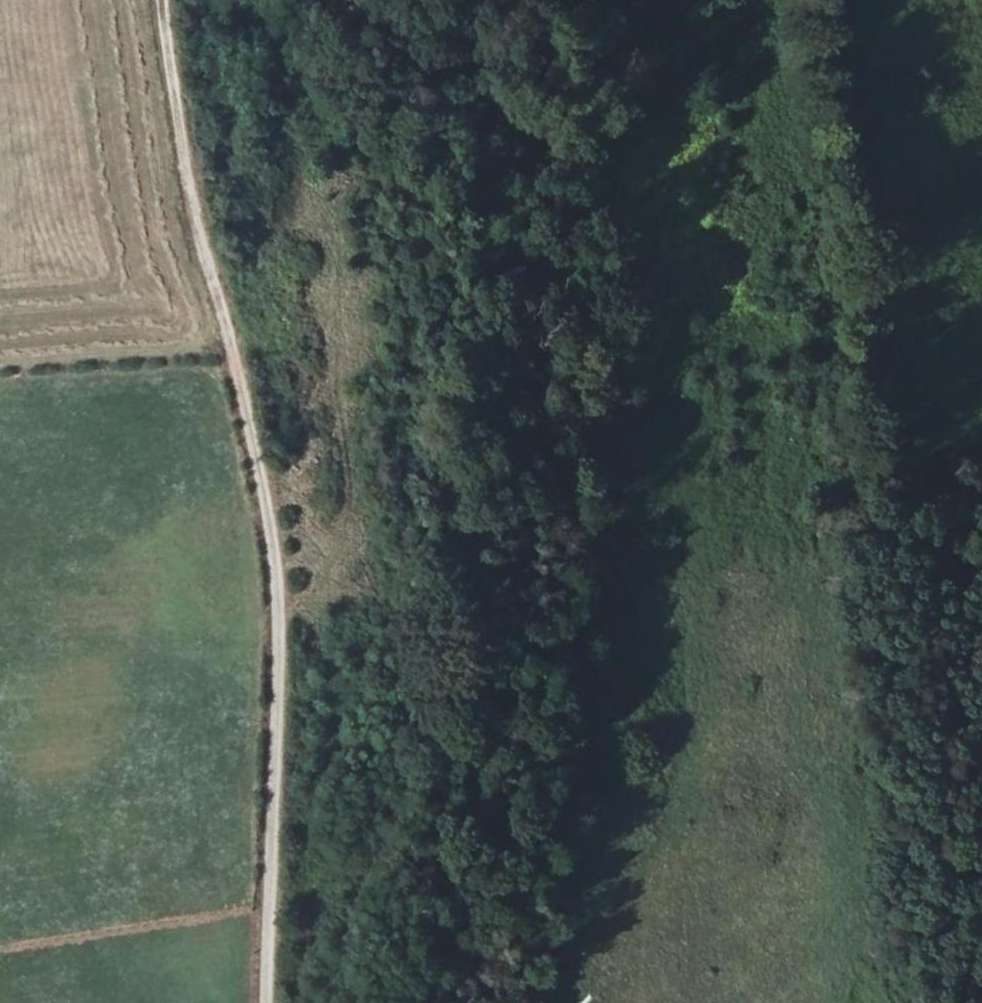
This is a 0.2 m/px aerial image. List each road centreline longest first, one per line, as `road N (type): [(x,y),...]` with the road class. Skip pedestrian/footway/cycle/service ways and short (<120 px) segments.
road 1 (track): [(166,0),(175,84),(269,508),(278,663),(267,1002)]

